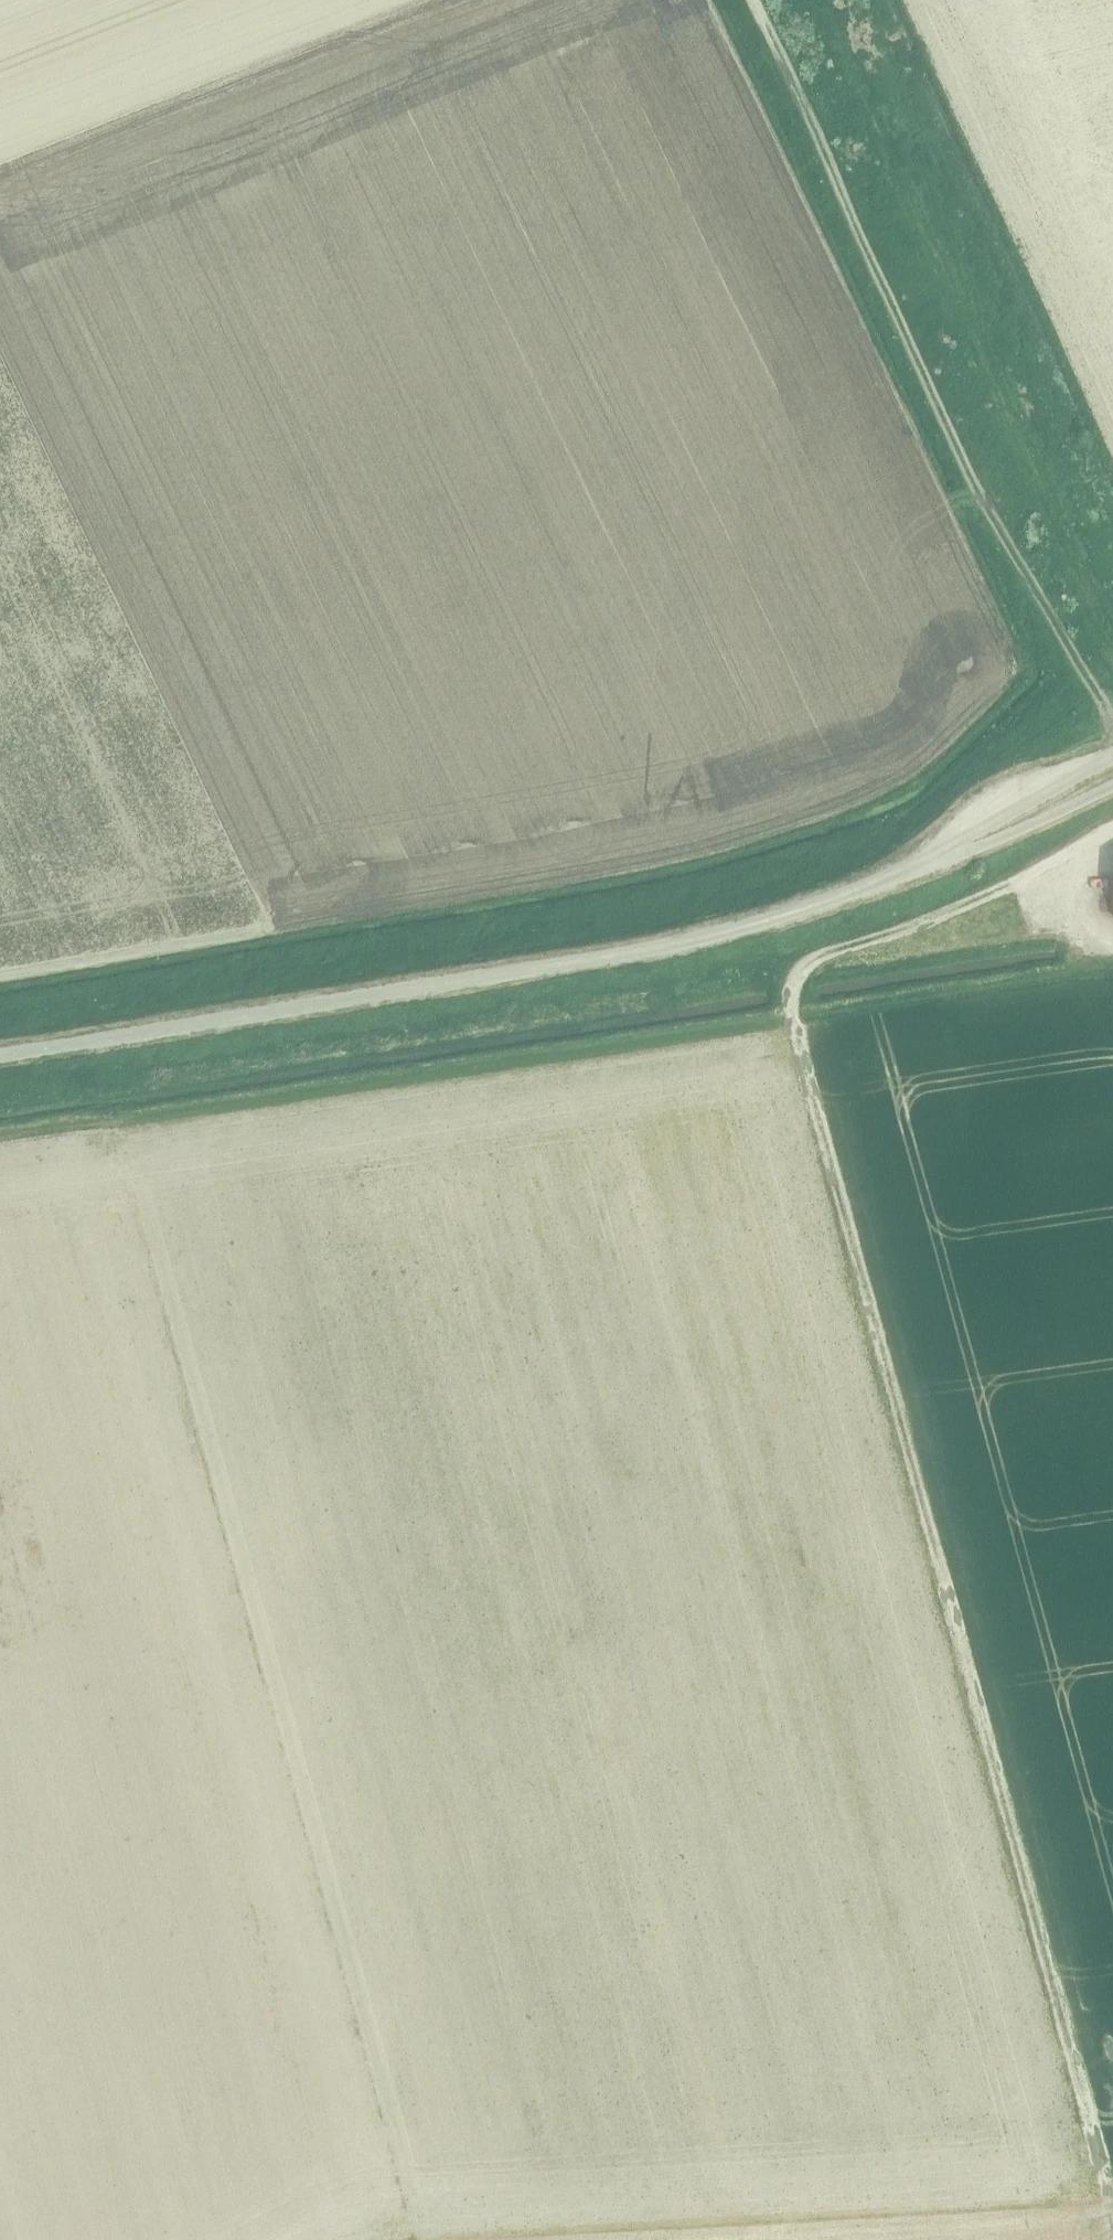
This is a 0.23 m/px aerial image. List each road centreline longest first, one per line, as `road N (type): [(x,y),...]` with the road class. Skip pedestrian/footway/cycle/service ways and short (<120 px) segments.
road 1 (unclassified): [(0,1071),(706,938),(908,872),(1112,762)]

